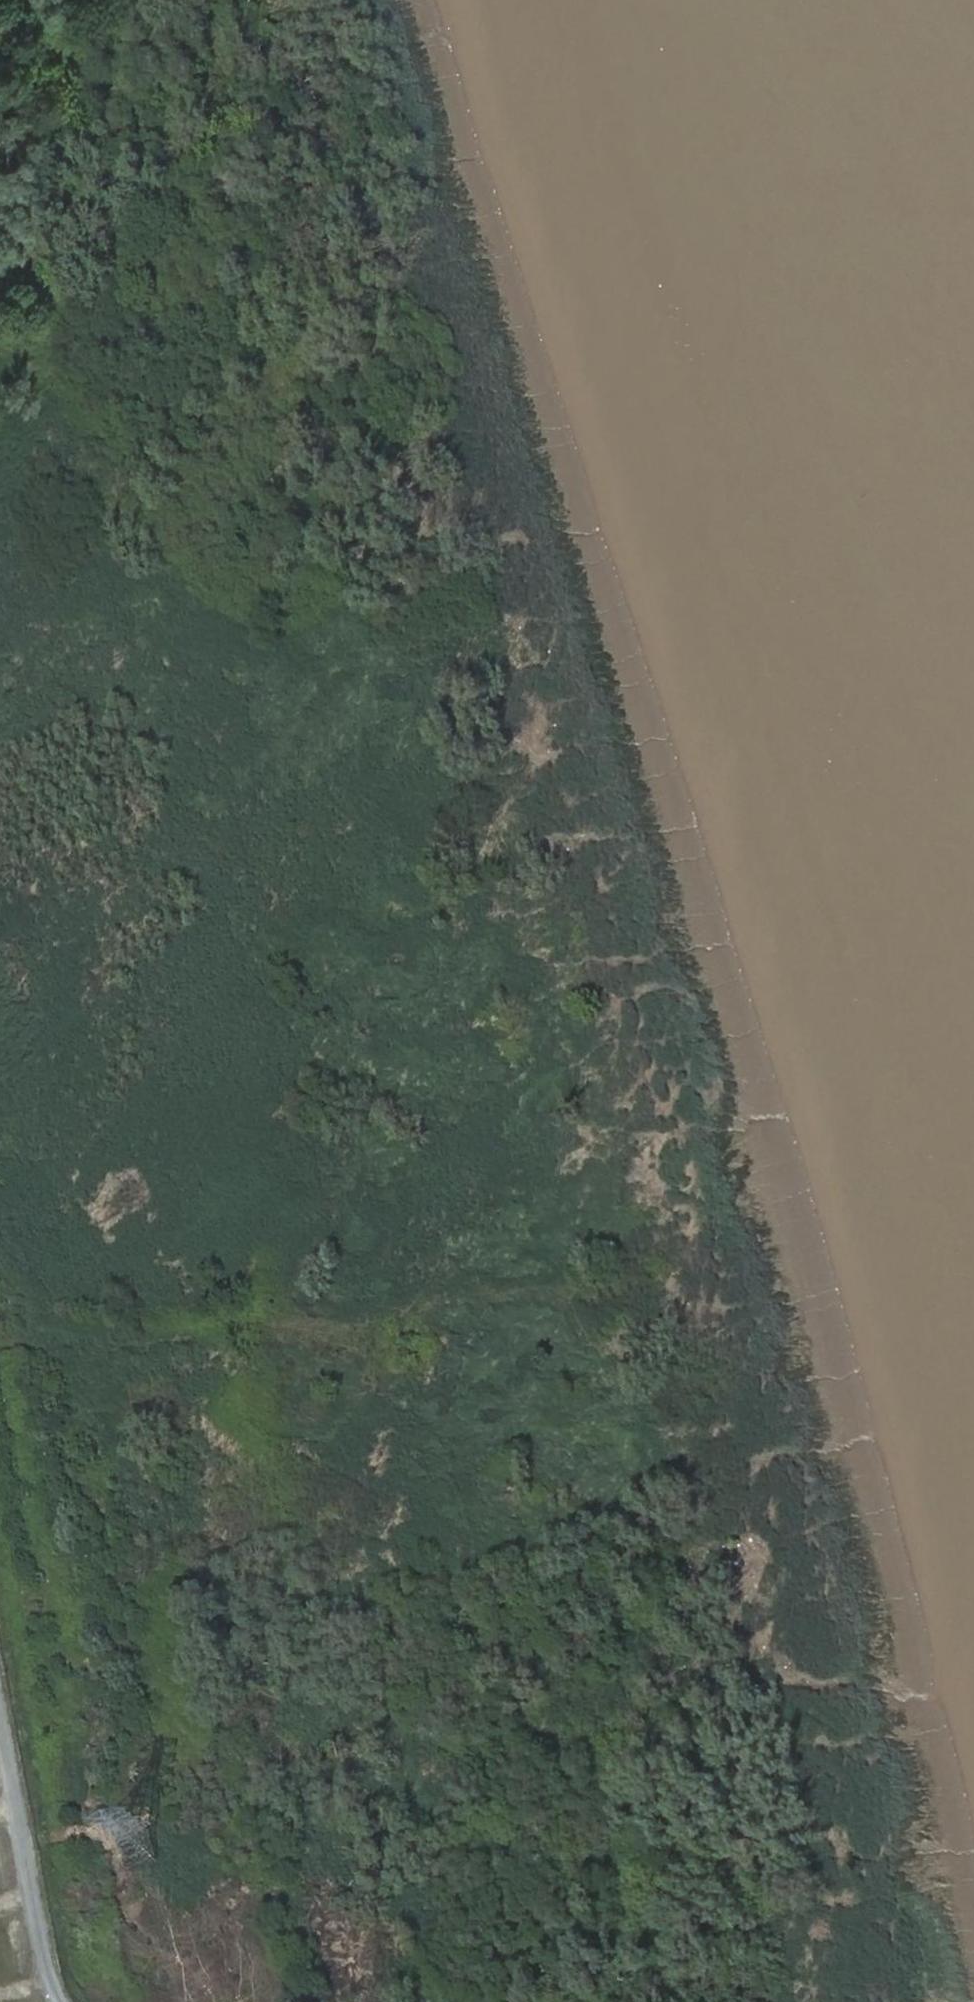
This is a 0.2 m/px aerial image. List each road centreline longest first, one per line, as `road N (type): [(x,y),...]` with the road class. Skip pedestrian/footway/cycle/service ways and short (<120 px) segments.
road 1 (track): [(60,2001),(0,1726)]

